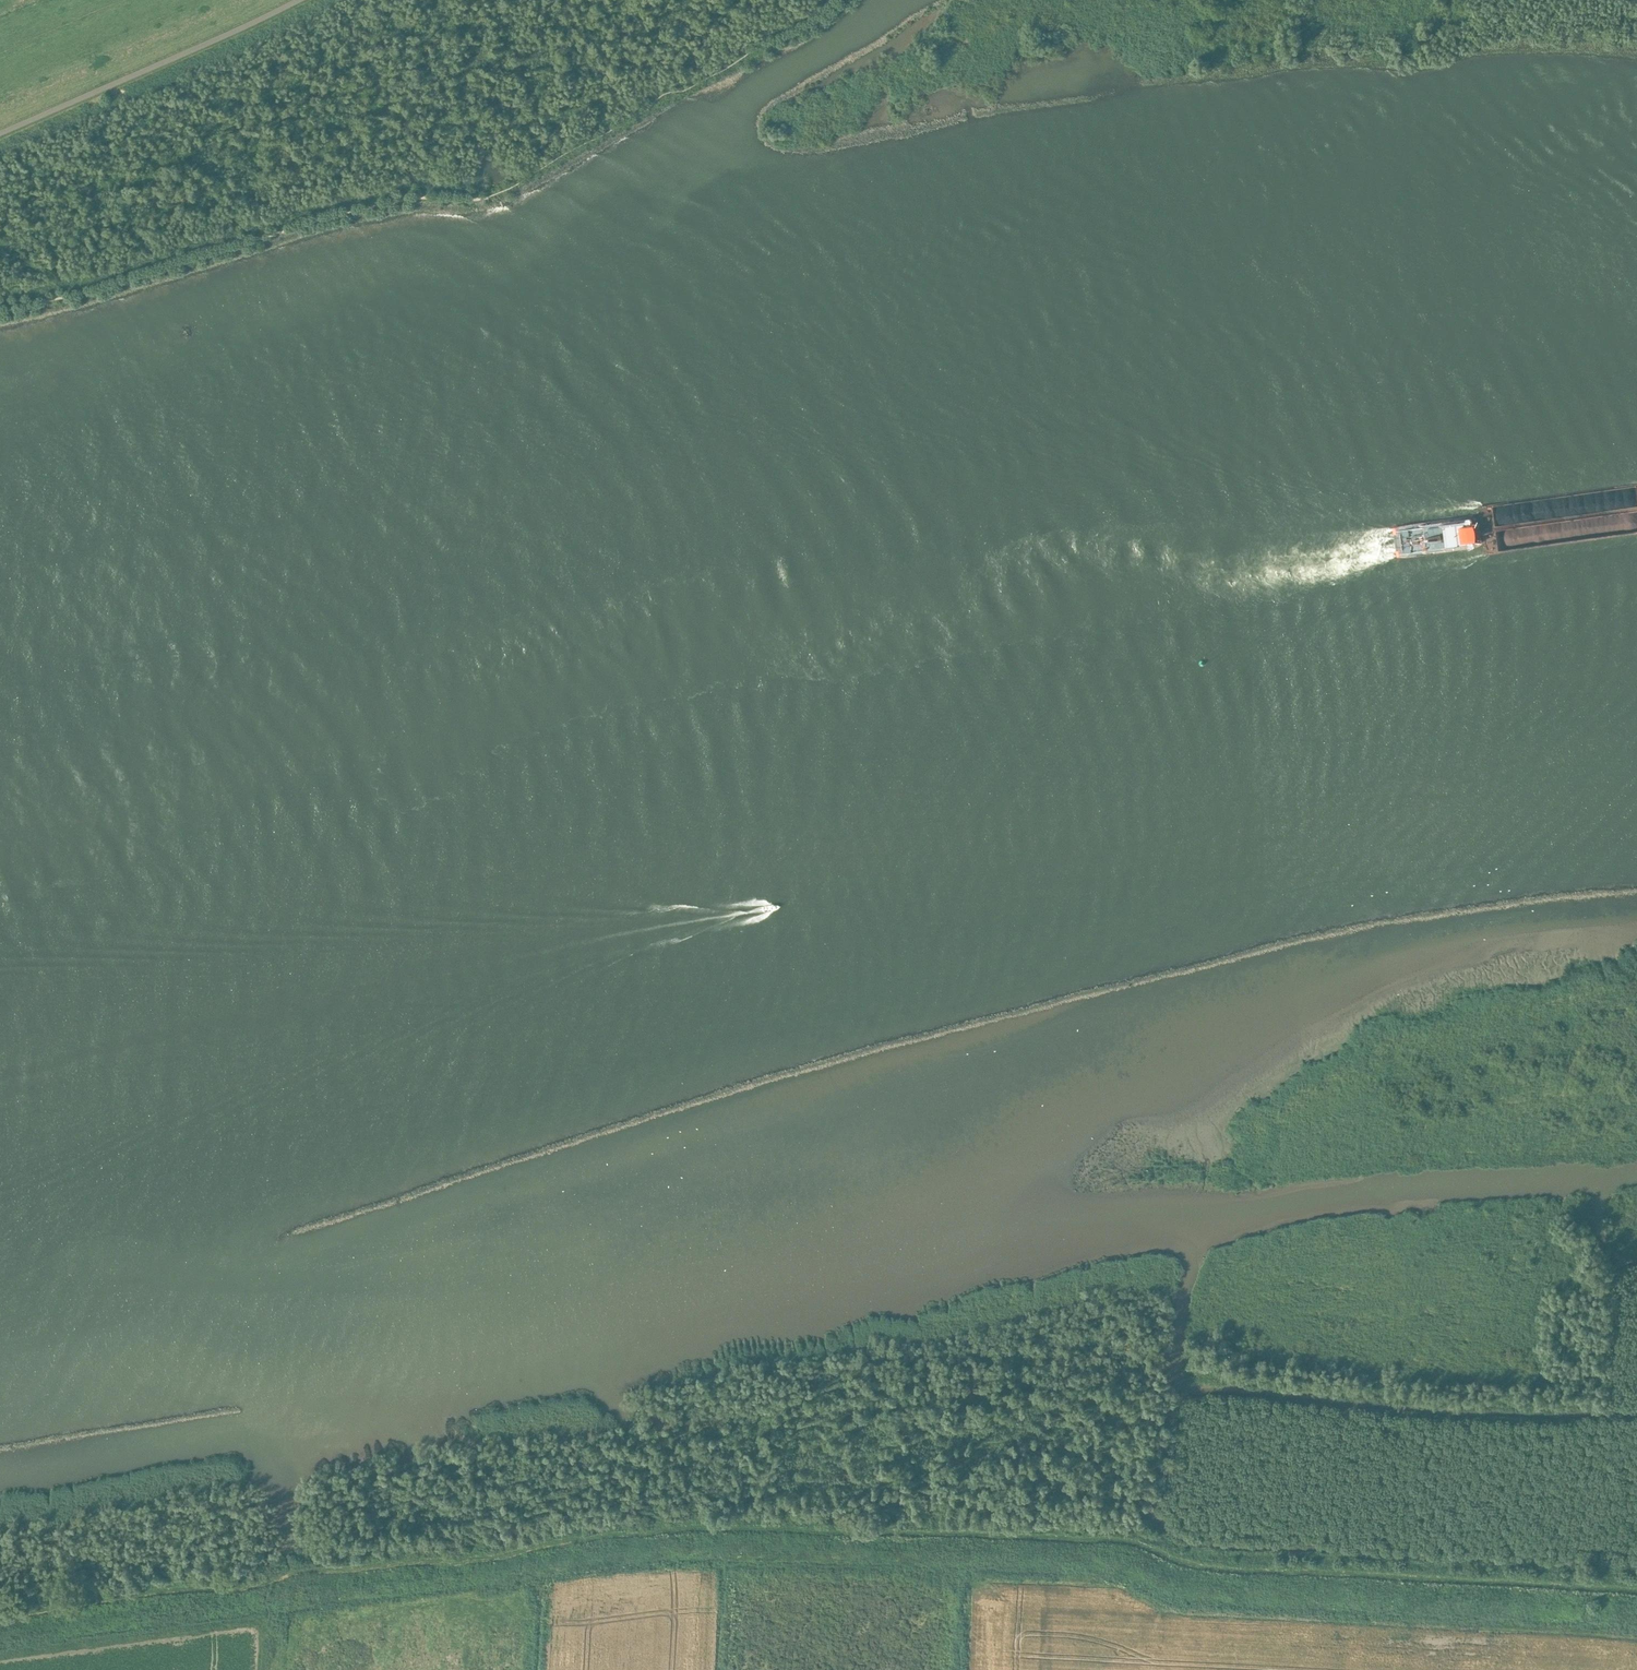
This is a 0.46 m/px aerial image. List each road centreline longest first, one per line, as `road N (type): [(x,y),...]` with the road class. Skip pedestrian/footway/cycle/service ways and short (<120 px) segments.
road 1 (track): [(0,53),(123,0)]

